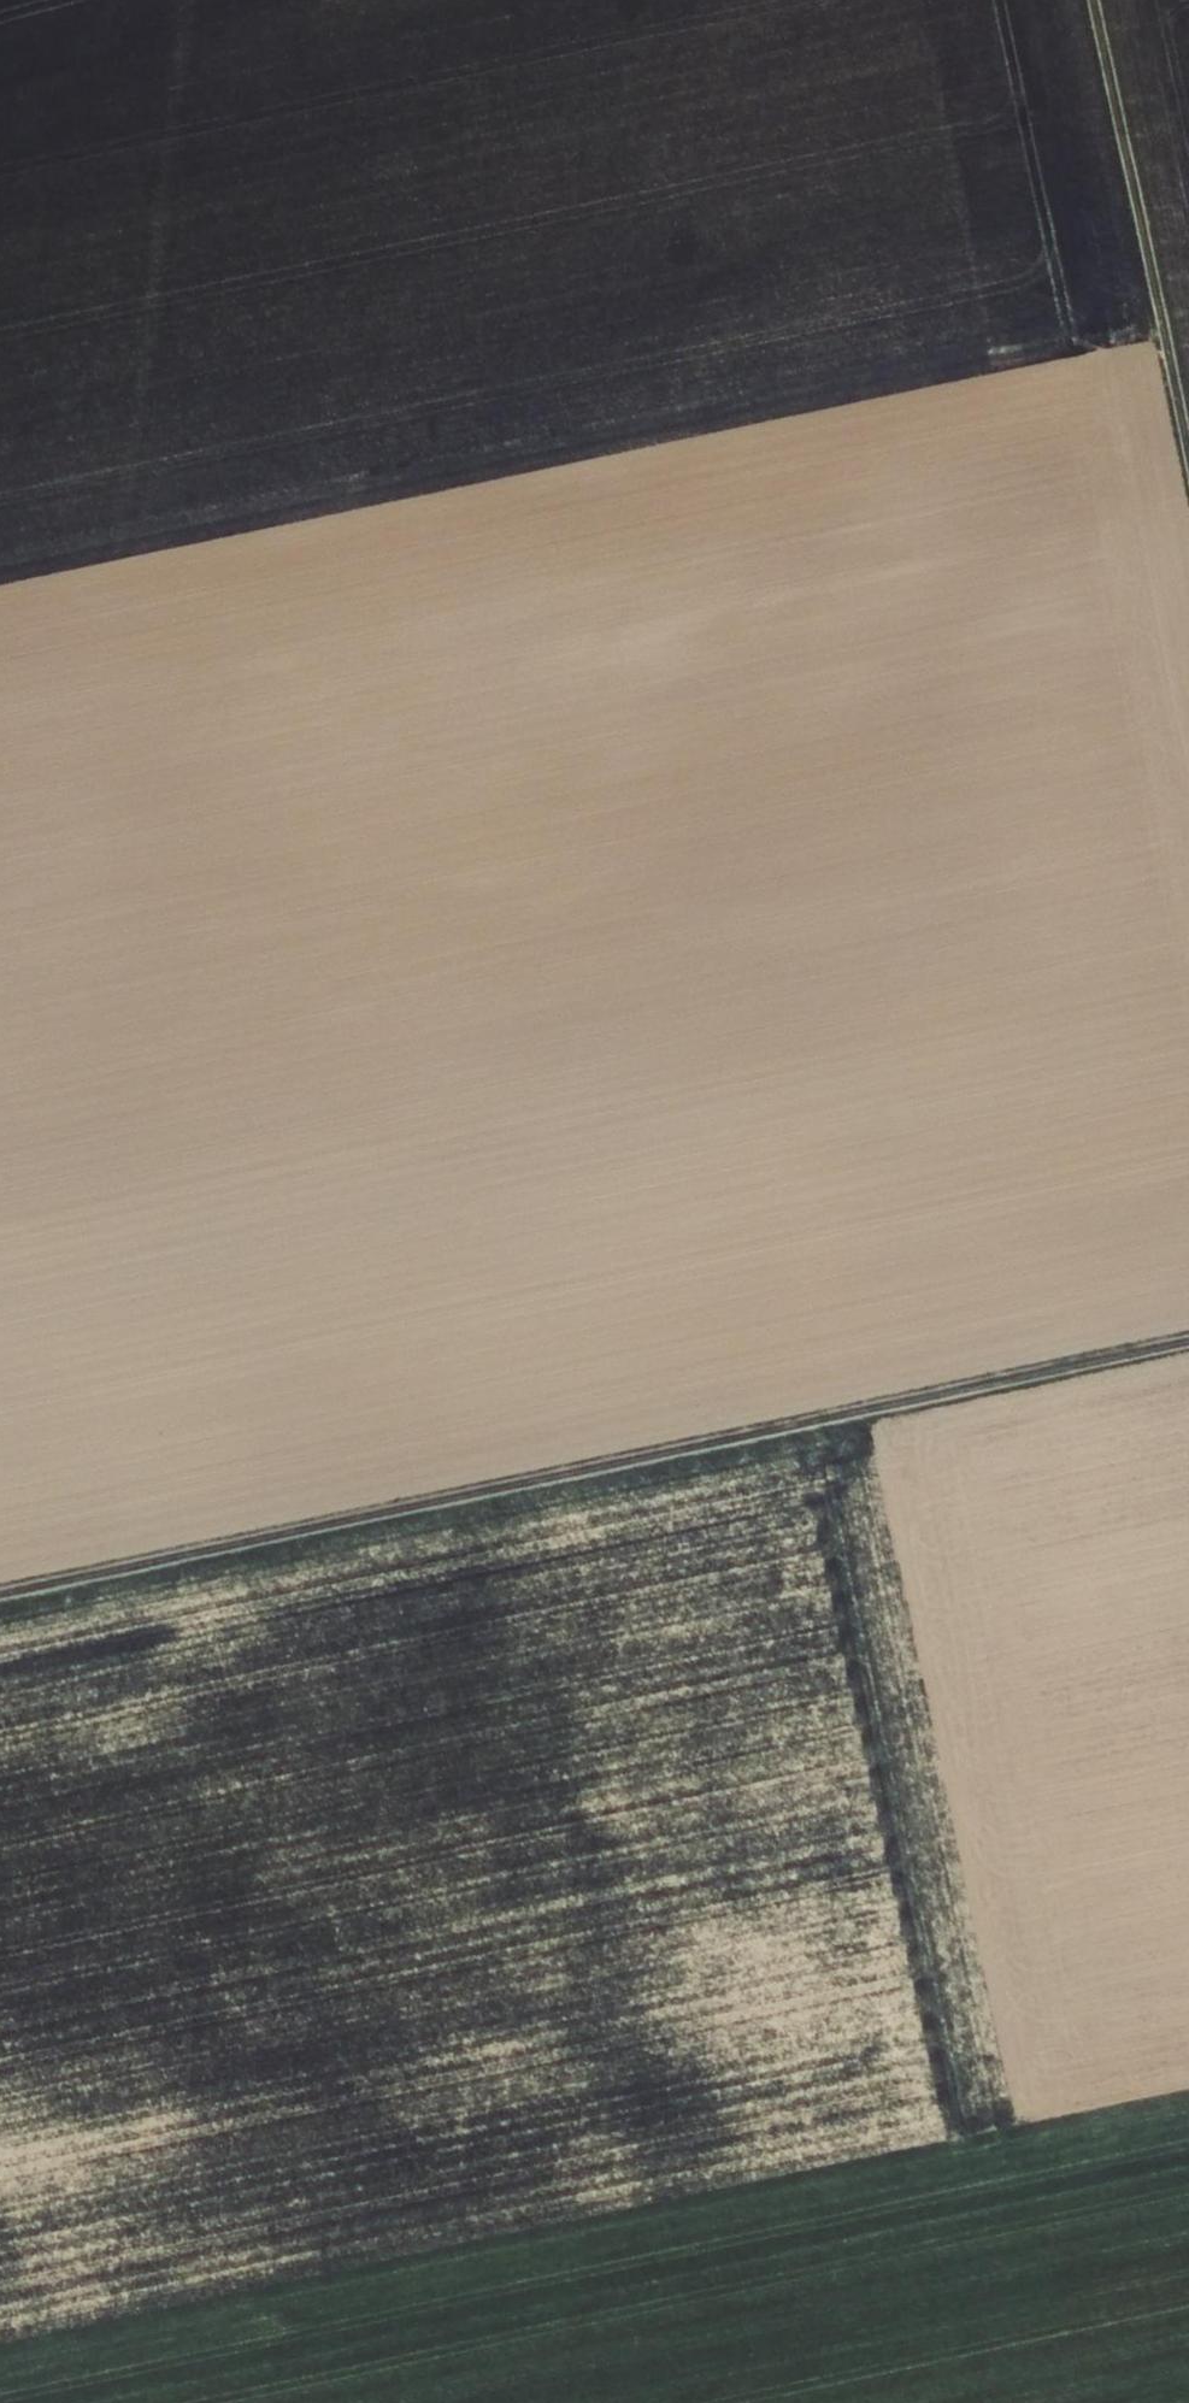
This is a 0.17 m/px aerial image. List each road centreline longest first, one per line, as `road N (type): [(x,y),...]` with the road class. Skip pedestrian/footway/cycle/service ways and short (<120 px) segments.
road 1 (track): [(0,1597),(1188,1346)]
road 2 (track): [(1188,459),(1095,0)]

